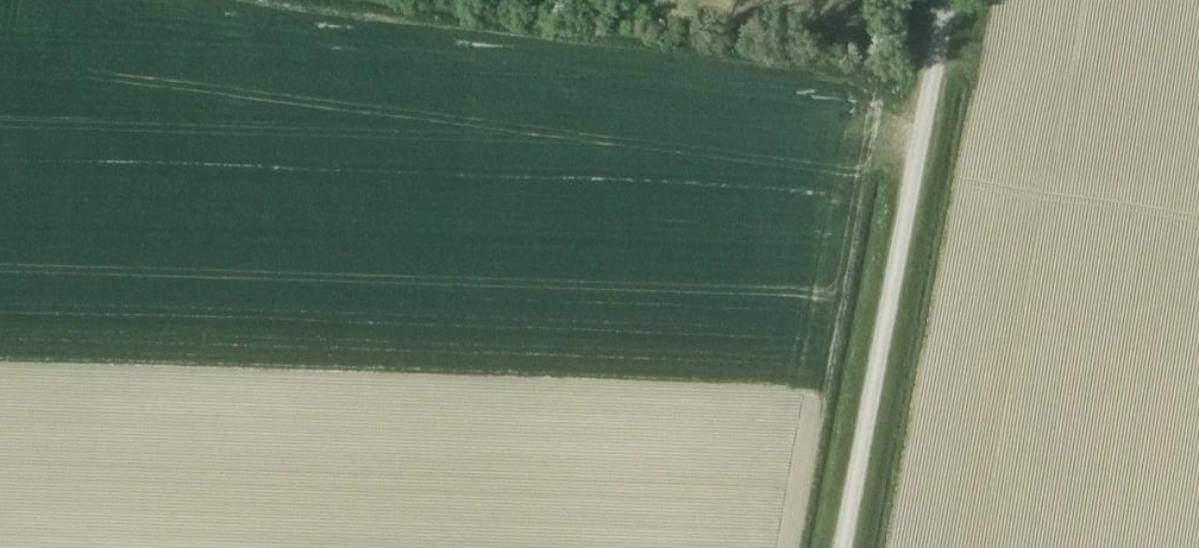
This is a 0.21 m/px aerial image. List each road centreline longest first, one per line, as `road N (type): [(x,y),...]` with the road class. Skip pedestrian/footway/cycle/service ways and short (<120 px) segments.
road 1 (unclassified): [(844,547),(948,0)]

